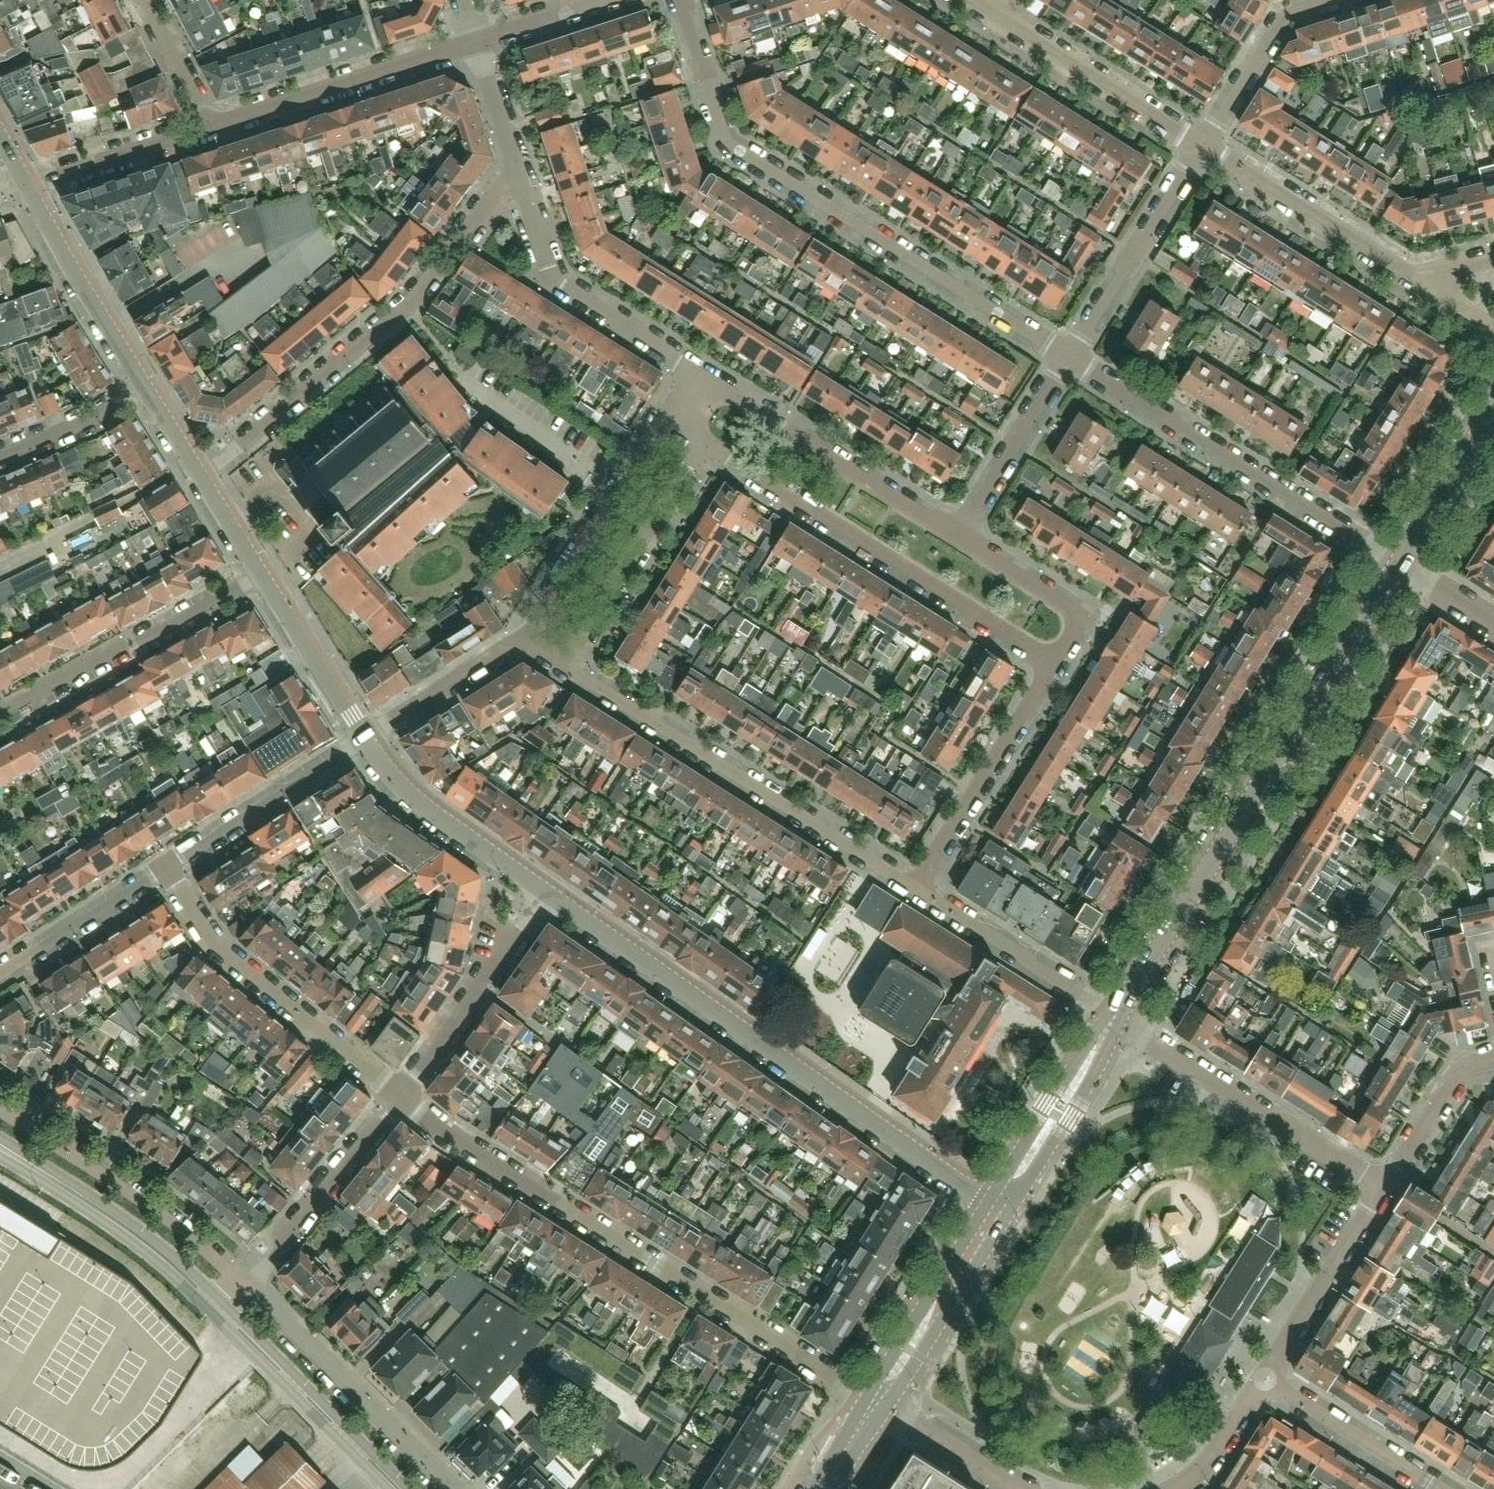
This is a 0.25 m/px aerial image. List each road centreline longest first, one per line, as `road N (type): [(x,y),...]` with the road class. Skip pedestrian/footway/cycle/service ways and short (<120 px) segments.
road 1 (residential): [(876,1402),(402,1096)]
road 2 (residential): [(1069,358),(744,156),(727,140),(680,0)]
road 3 (residential): [(549,889),(1000,1204)]
road 4 (tertiary): [(1120,1012),(1397,568)]
road 5 (residential): [(202,477),(412,302),(516,171)]
road 6 (residential): [(1056,662),(702,441)]
road 7 (residential): [(917,887),(566,664)]
road 8 (residential): [(1397,568),(1069,358)]
road 9 (residential): [(402,1096),(212,942),(166,867)]
road 10 (residential): [(1386,1187),(1120,1012)]
road 11 (residential): [(245,1285),(183,1228),(0,1107)]
road 12 (residential): [(0,714),(263,573)]
road 13 (residential): [(452,1488),(245,1285)]
road 14 (residential): [(959,534),(718,386)]
road 15 (residential): [(211,126),(477,41)]
road 16 (residential): [(693,370),(558,280),(516,171)]
road 17 (residential): [(1201,148),(967,0)]
road 18 (tertiary): [(216,1306),(140,1238),(0,1147)]
road 19 (residential): [(917,887),(1056,662)]
road 20 (residential): [(566,664),(702,441)]
road 21 (residential): [(526,639),(665,419)]
road 22 (tertiary): [(398,1488),(216,1306)]
road 23 (residential): [(402,1096),(549,889)]
road 24 (residential): [(1416,281),(1201,148)]
road 25 (residential): [(1069,358),(1201,148)]
road 26 (residential): [(245,1285),(402,1096)]
road 27 (residential): [(166,867),(369,736)]
road 28 (residential): [(1120,1012),(917,887)]
road 29 (residential): [(369,736),(424,802),(549,889)]
road 30 (residential): [(29,185),(148,387)]
road 31 (tertiary): [(876,1402),(1000,1204)]
road 32 (residential): [(1265,1380),(1386,1187)]
road 33 (tertiary): [(1000,1204),(1120,1012)]
road 34 (residential): [(959,534),(1069,358)]
road 35 (residential): [(1442,1488),(1265,1380)]
road 36 (residential): [(1201,148),(1286,18),(1330,0)]
road 37 (residential): [(1056,662),(1079,613),(959,534)]
road 38 (residential): [(0,973),(166,867)]
road 39 (residential): [(263,573),(369,736)]
road 40 (residential): [(29,185),(211,126)]
road 41 (residential): [(369,736),(526,639)]
road 42 (tertiary): [(1397,568),(1493,413)]
road 43 (residential): [(1386,1187),(1449,1088),(1465,1070),(1493,1059)]
road 44 (residential): [(1017,1488),(876,1402)]
road 45 (residential): [(0,457),(148,387)]
road 46 (residential): [(211,126),(146,0)]
road 47 (residential): [(1177,1488),(1215,1457),(1265,1380)]
road 48 (residential): [(516,171),(477,41)]
road 49 (residential): [(477,41),(605,0)]

